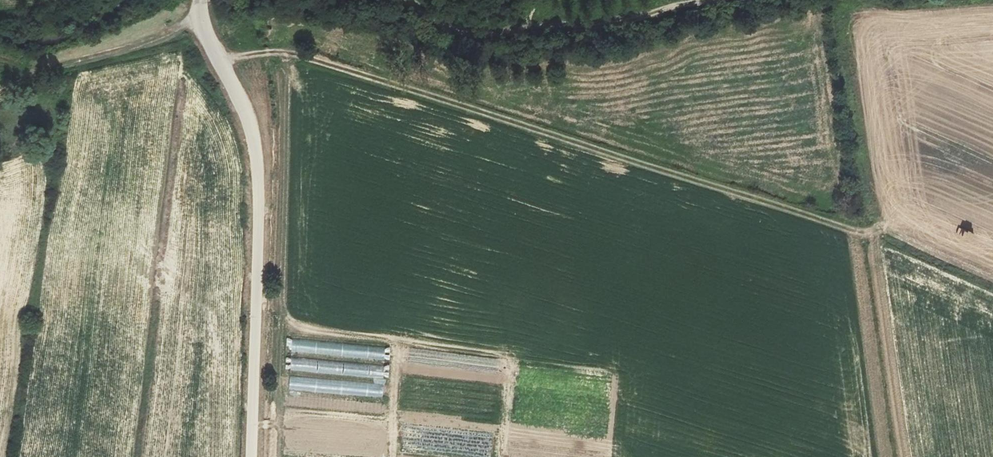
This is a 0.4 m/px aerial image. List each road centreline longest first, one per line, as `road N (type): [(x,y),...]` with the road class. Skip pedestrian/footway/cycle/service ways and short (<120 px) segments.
road 1 (track): [(220,61),(295,53),(849,230),(873,234),(883,226)]
road 2 (unclassified): [(251,456),(257,164),(200,0)]
road 3 (track): [(397,0),(452,28),(533,26),(693,0)]
road 4 (track): [(873,234),(904,456)]
road 5 (track): [(202,19),(0,94)]

